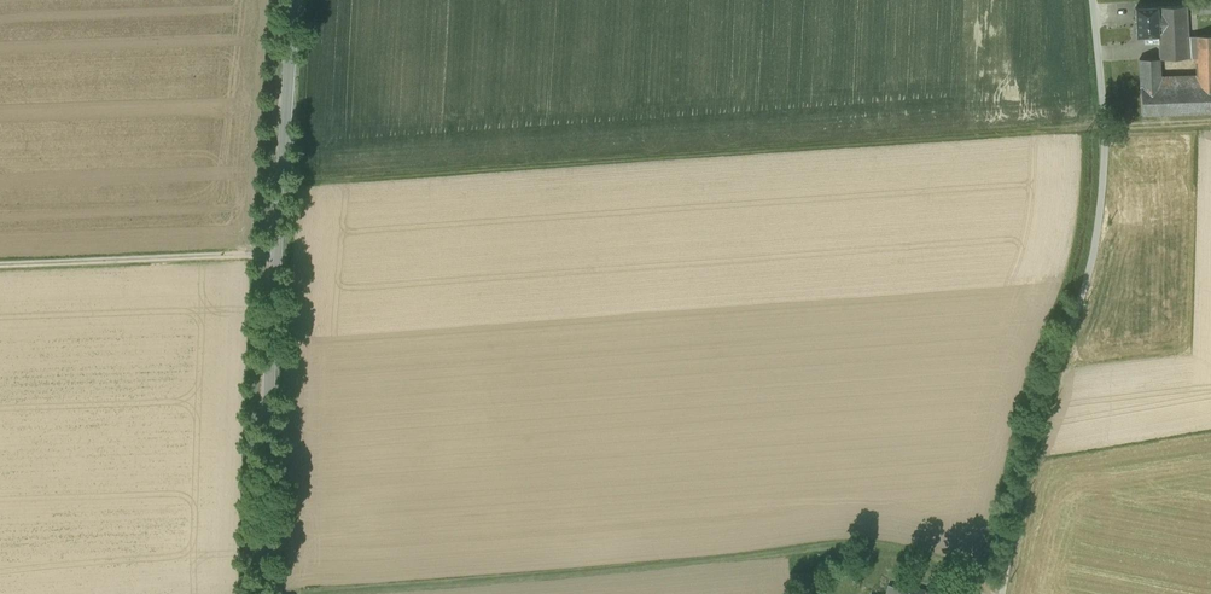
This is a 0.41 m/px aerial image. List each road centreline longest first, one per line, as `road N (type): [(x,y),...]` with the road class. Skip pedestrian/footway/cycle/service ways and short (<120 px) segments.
road 1 (track): [(281,186),(1102,141)]
road 2 (unclassified): [(1002,593),(1103,217),(1091,0)]
road 3 (tertiary): [(263,593),(294,0)]
road 4 (track): [(0,265),(277,254)]

